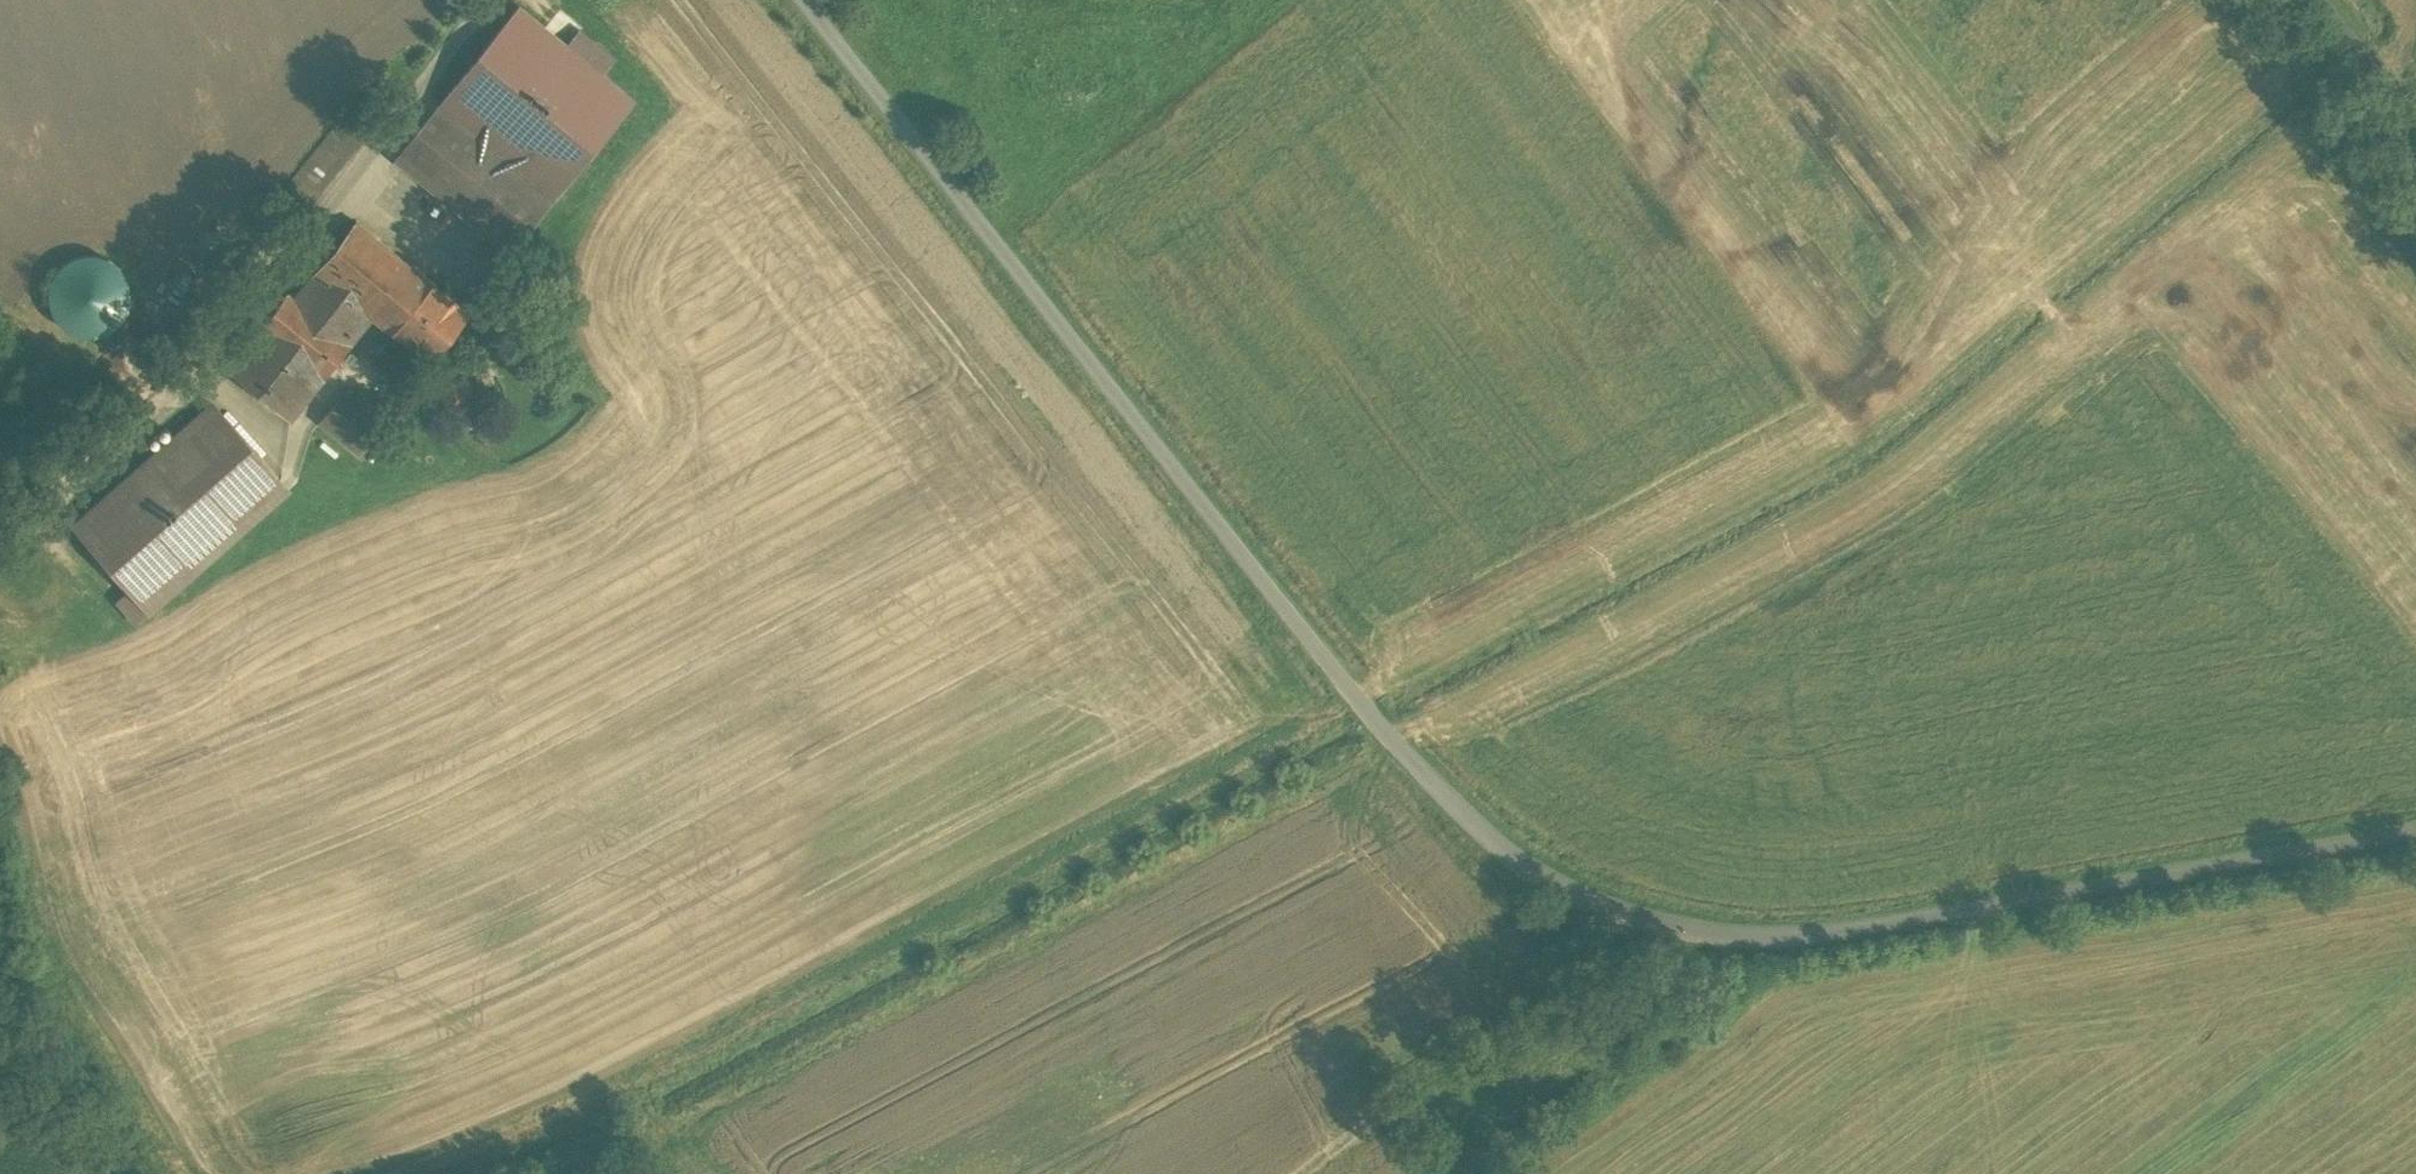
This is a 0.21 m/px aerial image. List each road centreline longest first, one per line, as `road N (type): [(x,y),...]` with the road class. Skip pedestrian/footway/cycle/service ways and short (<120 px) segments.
road 1 (unclassified): [(809,0),(1446,800),(1545,877),(1662,924),(1784,941),(2415,837)]
road 2 (track): [(0,534),(166,386),(492,0)]
road 3 (track): [(354,167),(474,260)]
road 4 (unclassified): [(2321,0),(2415,114)]

